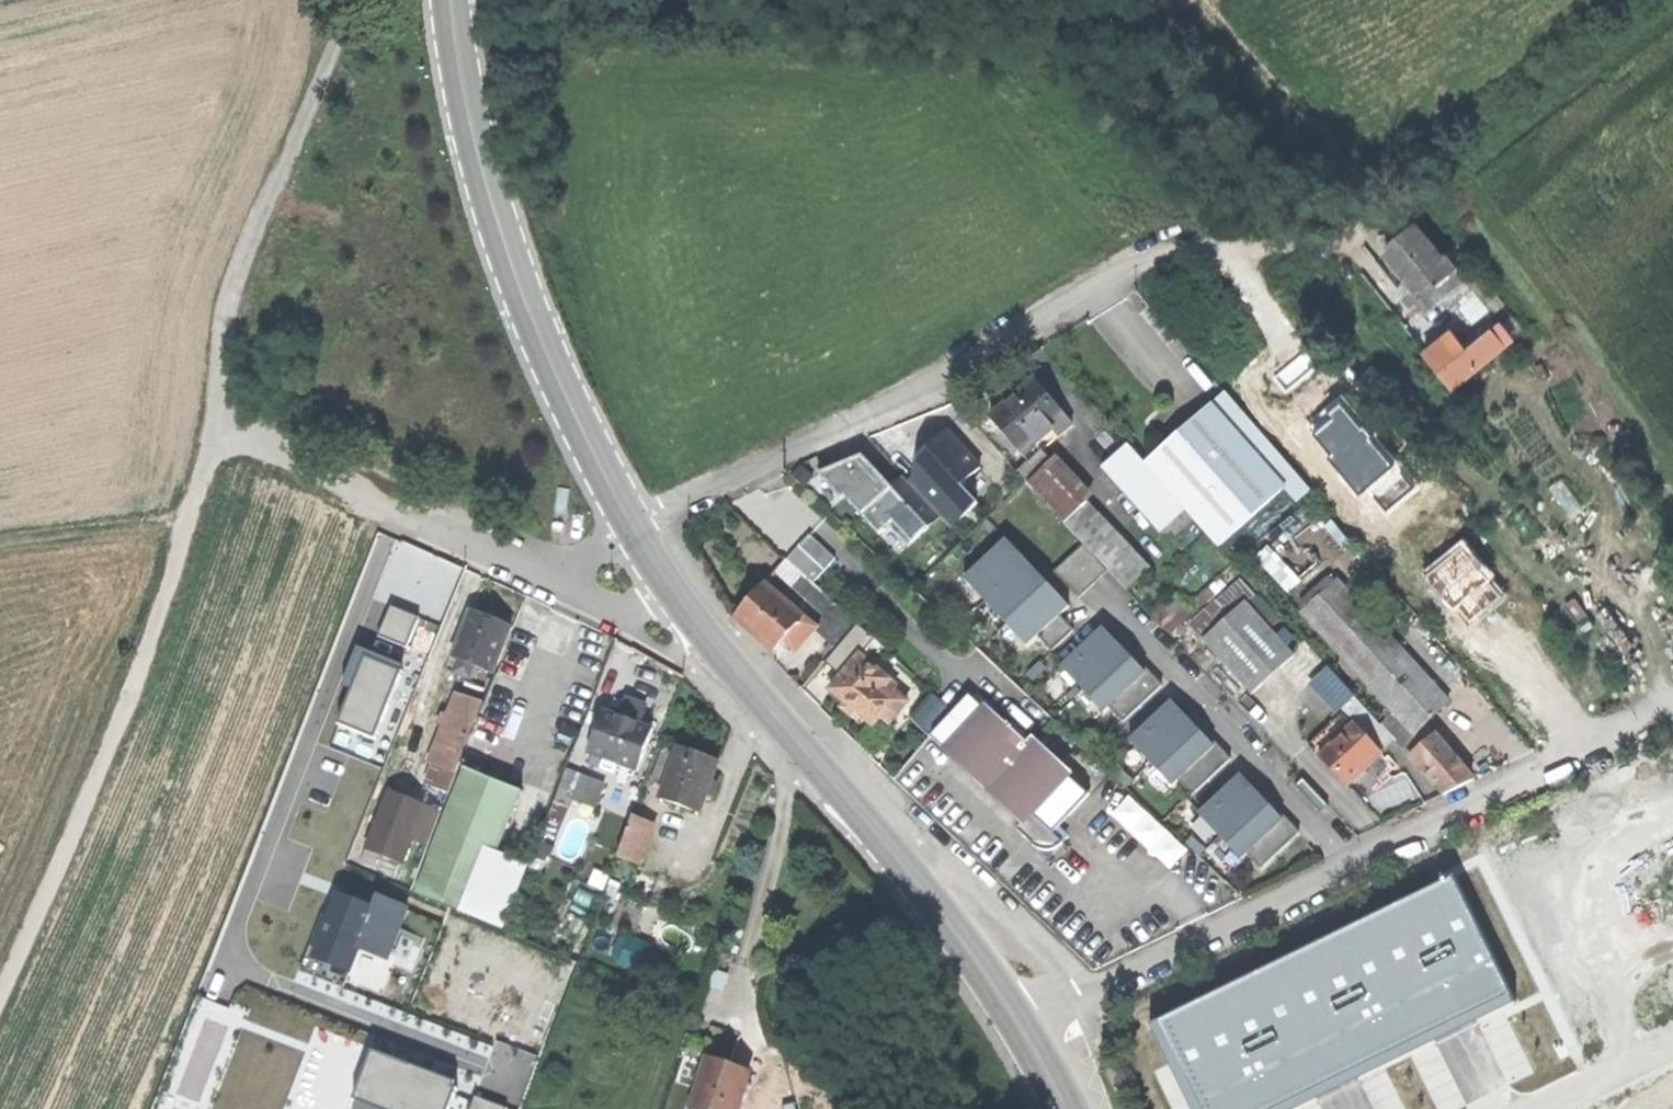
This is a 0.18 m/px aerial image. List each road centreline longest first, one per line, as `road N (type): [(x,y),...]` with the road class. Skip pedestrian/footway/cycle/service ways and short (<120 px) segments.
road 1 (residential): [(627,519),(885,405),(1172,252),(1215,244),(1320,245),(1360,231)]
road 2 (unclassified): [(397,514),(237,922),(237,951),(253,973),(513,1076)]
road 3 (unclassified): [(397,514),(213,426),(236,274),(358,0)]
road 4 (track): [(213,426),(180,548),(102,760),(0,984)]
road 5 (secondary): [(627,519),(524,295),(474,131),(451,0)]
road 6 (secondary): [(1021,1027),(902,863),(682,607)]
road 7 (residential): [(1021,1027),(1355,862)]
road 8 (residential): [(1355,862),(1664,706)]
road 9 (residential): [(1117,612),(1355,862)]
road 10 (unclassified): [(682,607),(595,603),(397,514)]
road 11 (unclassified): [(1530,1108),(1672,1040)]

